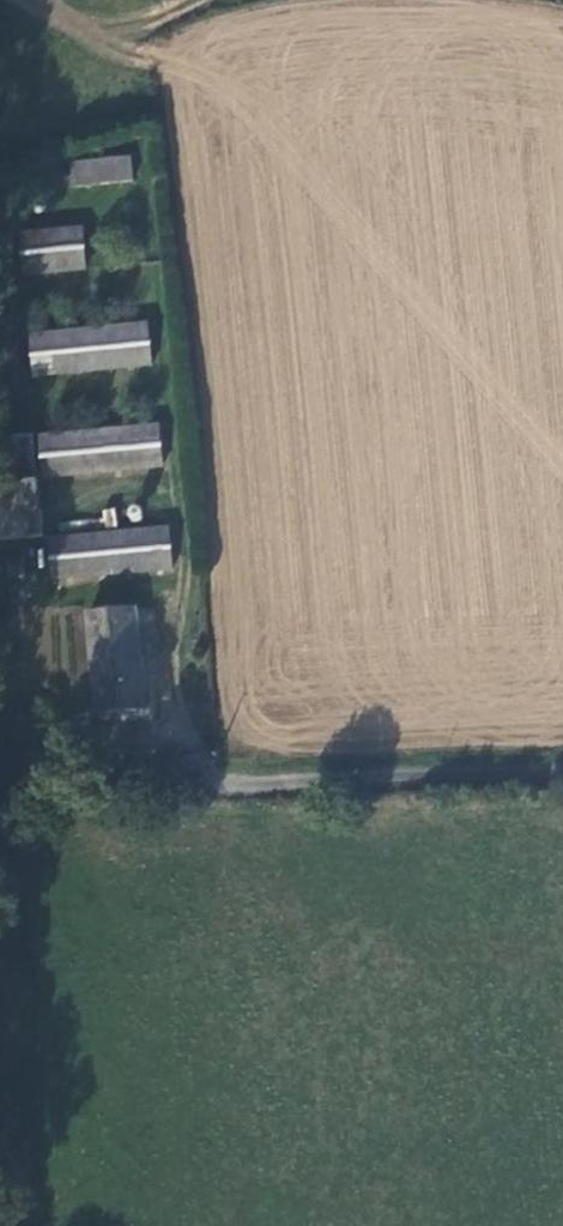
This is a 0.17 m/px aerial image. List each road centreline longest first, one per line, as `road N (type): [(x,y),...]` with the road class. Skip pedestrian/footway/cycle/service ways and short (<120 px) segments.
road 1 (unclassified): [(562,761),(450,755),(152,770)]
road 2 (track): [(152,770),(22,768),(0,891)]

